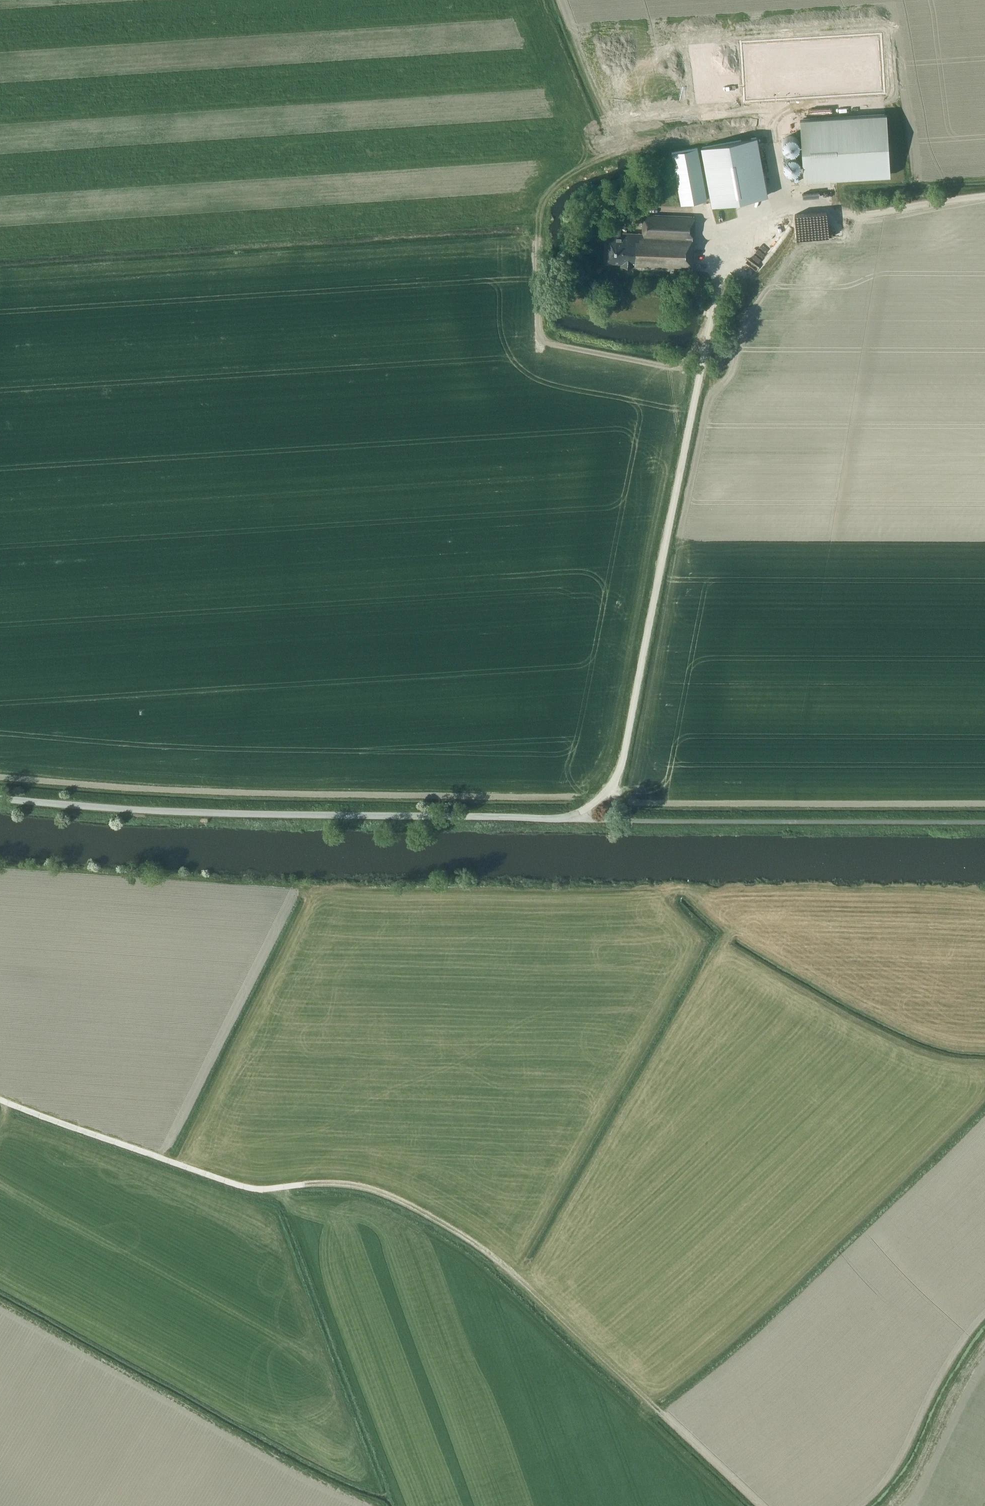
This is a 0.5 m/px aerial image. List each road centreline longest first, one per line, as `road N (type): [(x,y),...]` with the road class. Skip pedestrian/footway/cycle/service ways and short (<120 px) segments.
road 1 (unclassified): [(0,798),(191,812),(608,819)]
road 2 (track): [(984,196),(835,214)]

